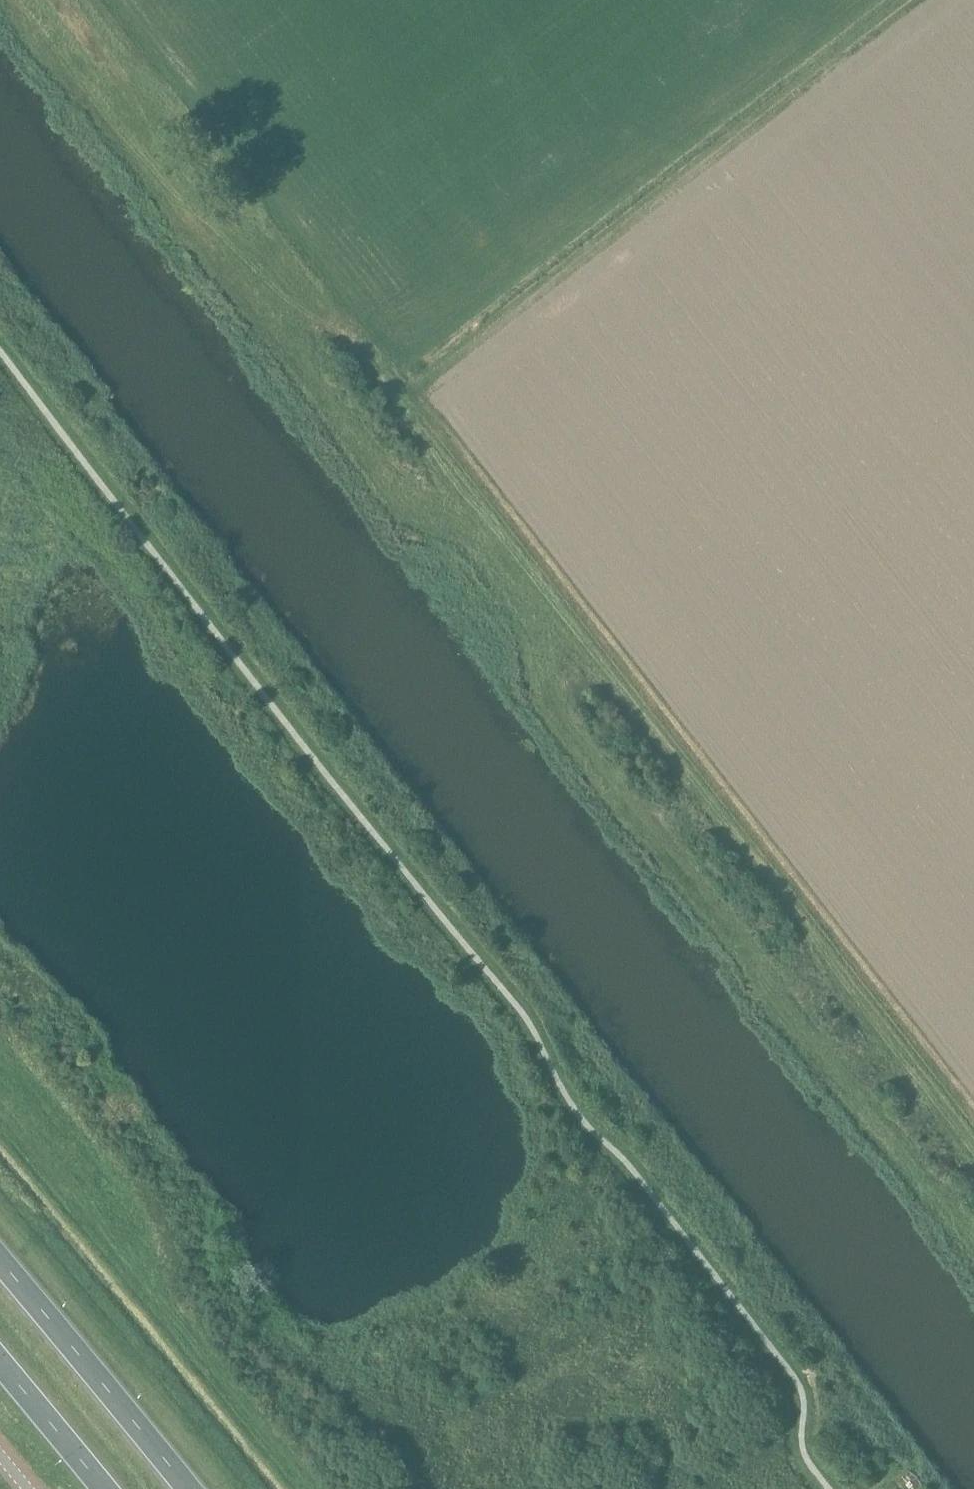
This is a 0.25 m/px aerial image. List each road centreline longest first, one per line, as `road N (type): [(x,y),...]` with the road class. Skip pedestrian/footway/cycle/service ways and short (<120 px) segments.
road 1 (trunk): [(188,1488),(0,1264)]
road 2 (track): [(973,1239),(808,1037)]
road 3 (trunk): [(0,1365),(102,1488)]

